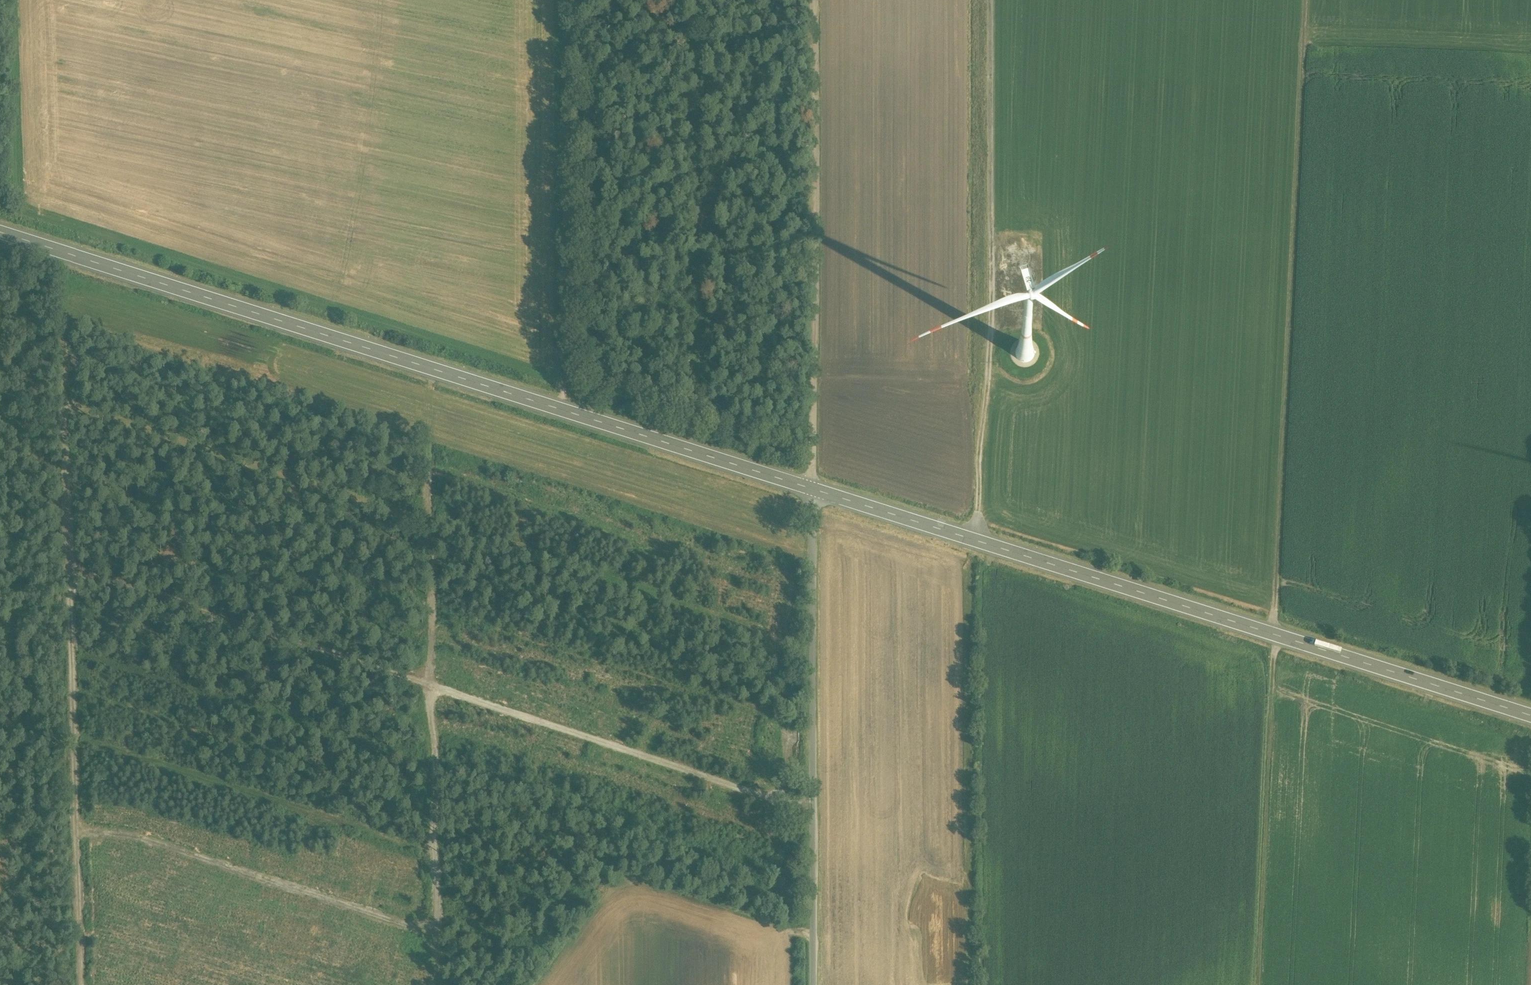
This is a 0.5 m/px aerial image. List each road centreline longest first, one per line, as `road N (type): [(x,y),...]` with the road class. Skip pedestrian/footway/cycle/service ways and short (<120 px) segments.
road 1 (secondary): [(0,233),(811,489)]
road 2 (secondary): [(811,489),(1530,717)]
road 3 (track): [(57,251),(83,984)]
road 4 (track): [(1275,636),(1306,0)]
road 5 (track): [(428,368),(438,984)]
road 6 (track): [(972,540),(990,328),(991,0)]
road 7 (unclassified): [(814,984),(811,489)]
road 8 (track): [(811,489),(812,0)]
road 9 (track): [(559,409),(564,0)]

